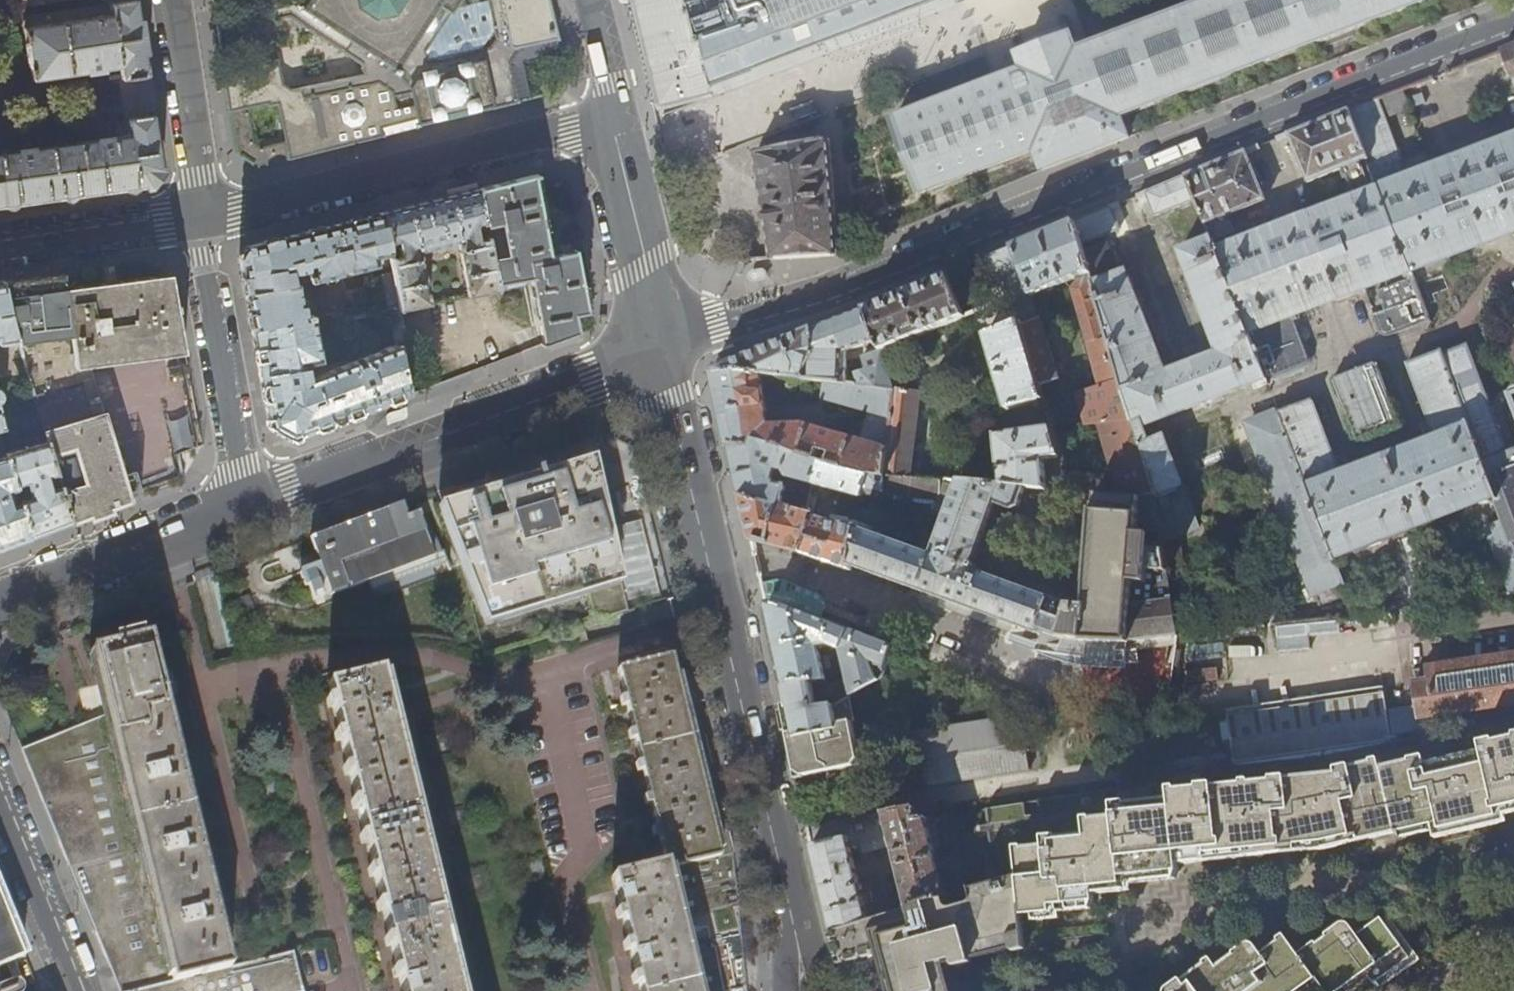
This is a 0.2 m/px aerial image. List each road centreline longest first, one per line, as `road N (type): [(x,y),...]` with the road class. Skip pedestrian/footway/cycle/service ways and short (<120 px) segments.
road 1 (residential): [(1513,21),(662,347)]
road 2 (tertiary): [(797,938),(662,347)]
road 3 (residential): [(662,347),(249,505)]
road 4 (residential): [(201,216),(613,118)]
road 5 (residential): [(201,216),(249,505)]
road 6 (residential): [(249,505),(0,602)]
road 7 (tertiary): [(662,347),(613,118)]
road 8 (residential): [(201,216),(175,0)]
road 9 (residential): [(0,801),(78,990)]
road 10 (residential): [(0,249),(201,216)]
road 11 (tertiary): [(613,118),(585,0)]

